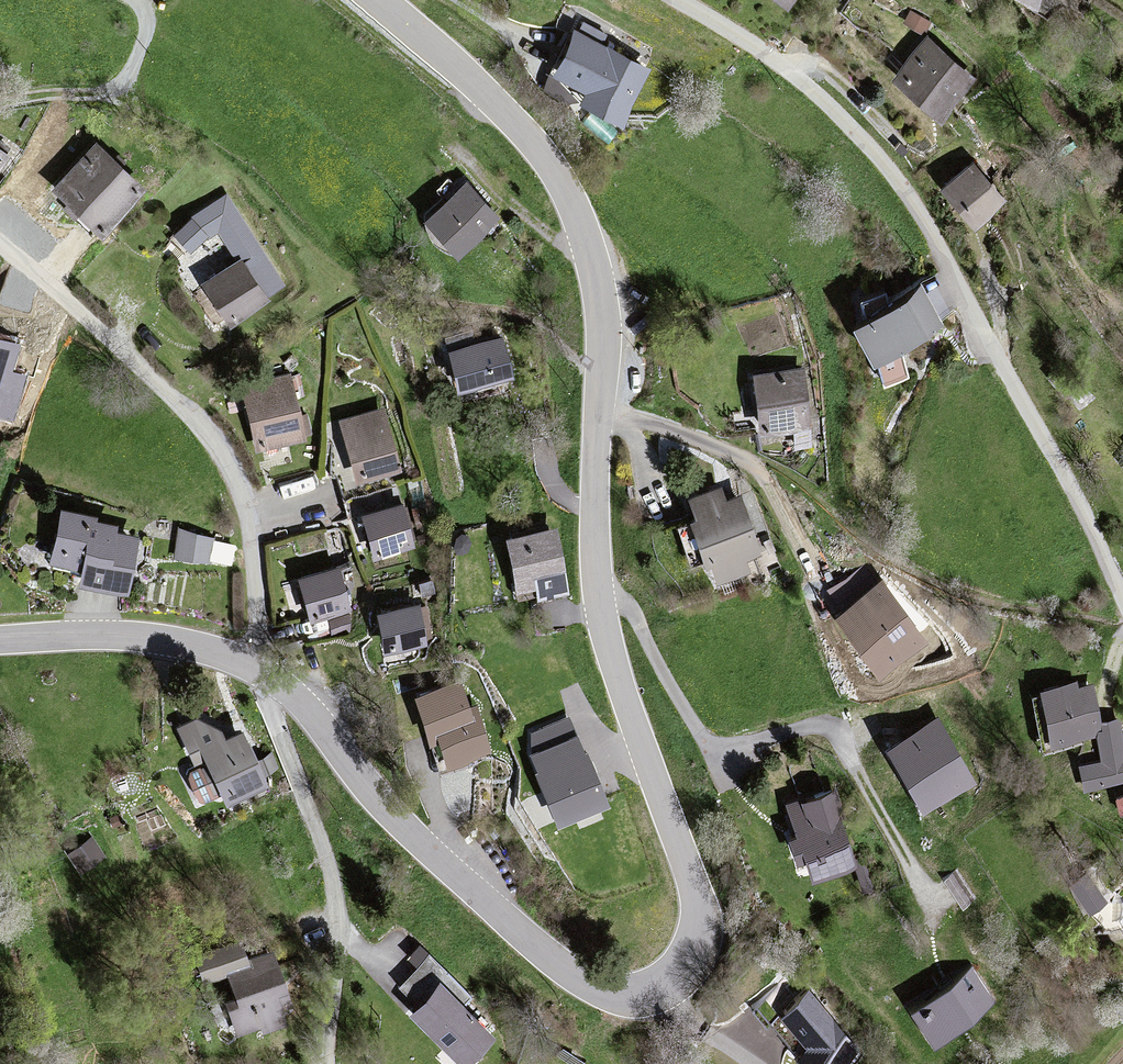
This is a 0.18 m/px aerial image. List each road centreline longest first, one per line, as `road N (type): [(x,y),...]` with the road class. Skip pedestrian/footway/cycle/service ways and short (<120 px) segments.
road 1 (tertiary): [(669,985),(690,959),(699,911),(600,610),(602,320),(592,254),(563,183),(540,150),(379,0)]
road 2 (residential): [(1122,604),(1074,490),(894,178),(762,56),(670,0)]
road 3 (tertiary): [(263,673),(297,699),(408,829),(571,974),(623,996),(669,985)]
road 4 (residential): [(0,244),(74,304),(216,447),(238,483),(254,555),(263,673)]
road 5 (residential): [(263,673),(331,874),(338,955),(327,1063)]
road 6 (tertiary): [(0,640),(145,638),(216,651),(263,673)]
road 7 (track): [(912,161),(828,75),(801,67),(786,75)]
road 8 (track): [(856,766),(937,910)]

